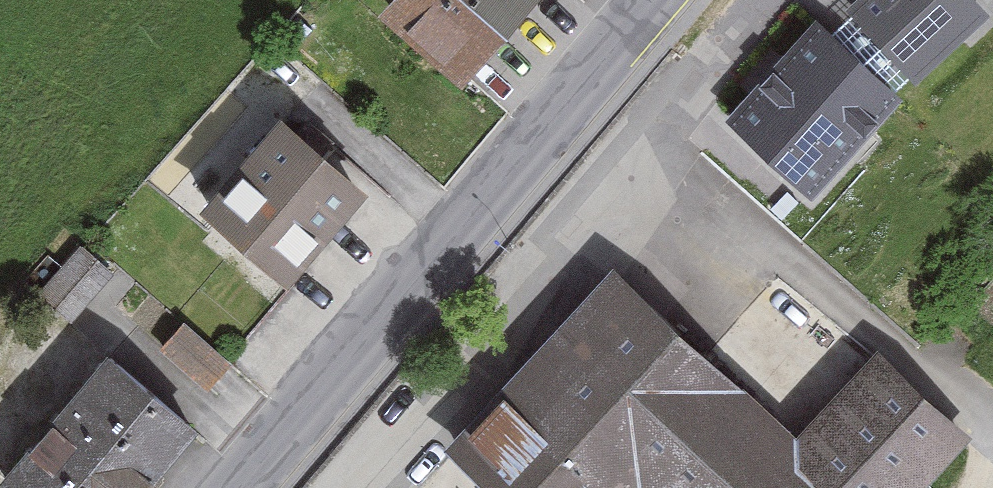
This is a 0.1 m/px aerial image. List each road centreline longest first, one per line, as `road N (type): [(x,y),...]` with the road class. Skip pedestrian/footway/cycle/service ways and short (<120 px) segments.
road 1 (secondary): [(242,487),(658,0)]
road 2 (track): [(906,354),(982,421),(989,464),(979,487)]

